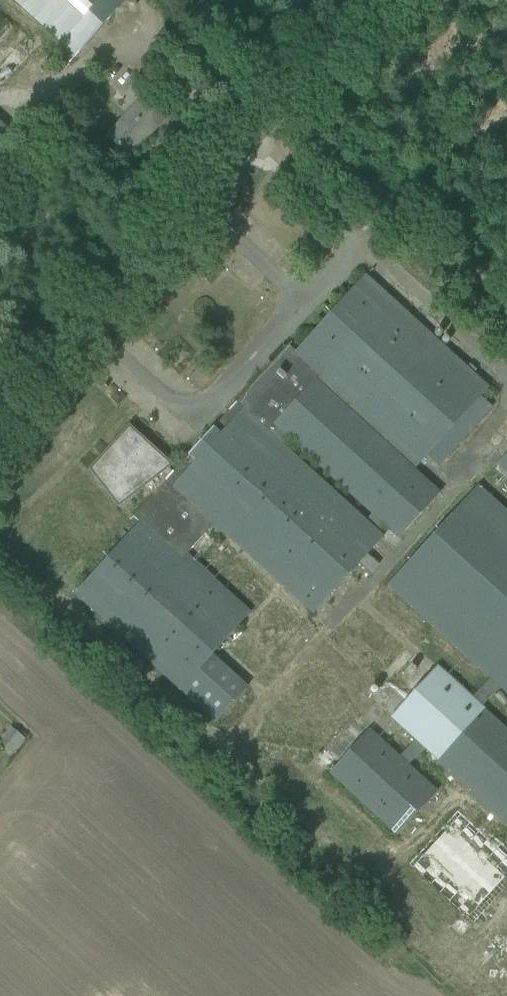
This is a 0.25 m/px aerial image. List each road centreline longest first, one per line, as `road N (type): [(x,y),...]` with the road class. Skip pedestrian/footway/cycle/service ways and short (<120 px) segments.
road 1 (tertiary): [(0,409),(376,0)]

